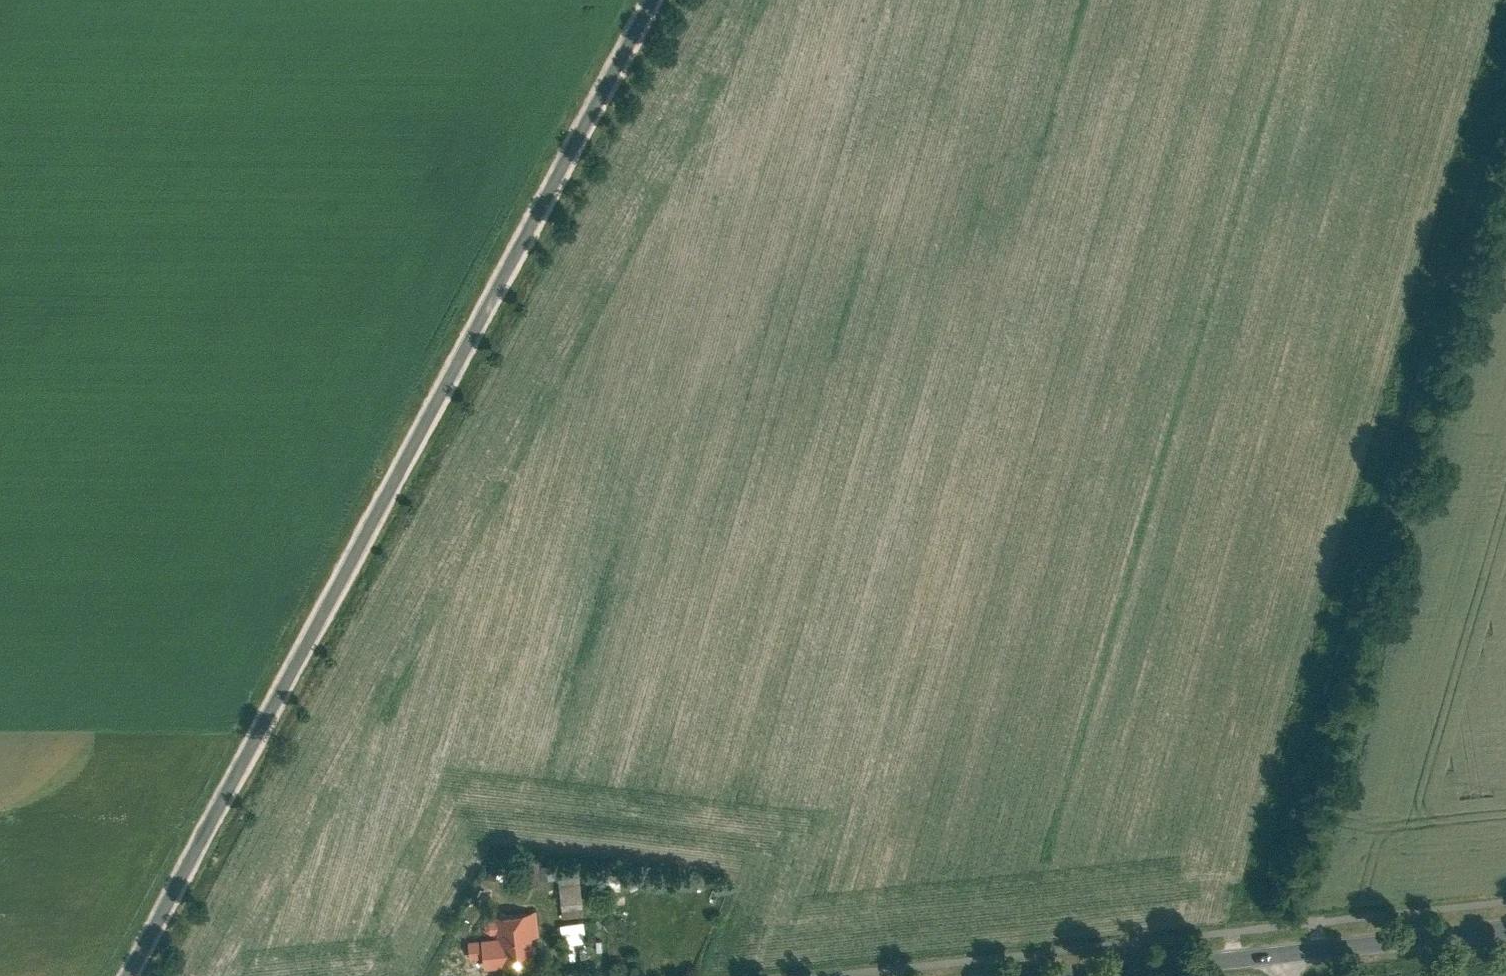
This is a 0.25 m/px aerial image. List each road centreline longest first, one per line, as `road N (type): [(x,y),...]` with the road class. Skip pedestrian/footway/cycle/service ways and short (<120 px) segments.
road 1 (tertiary): [(127,975),(652,0)]
road 2 (tertiary): [(1059,975),(1505,927)]

